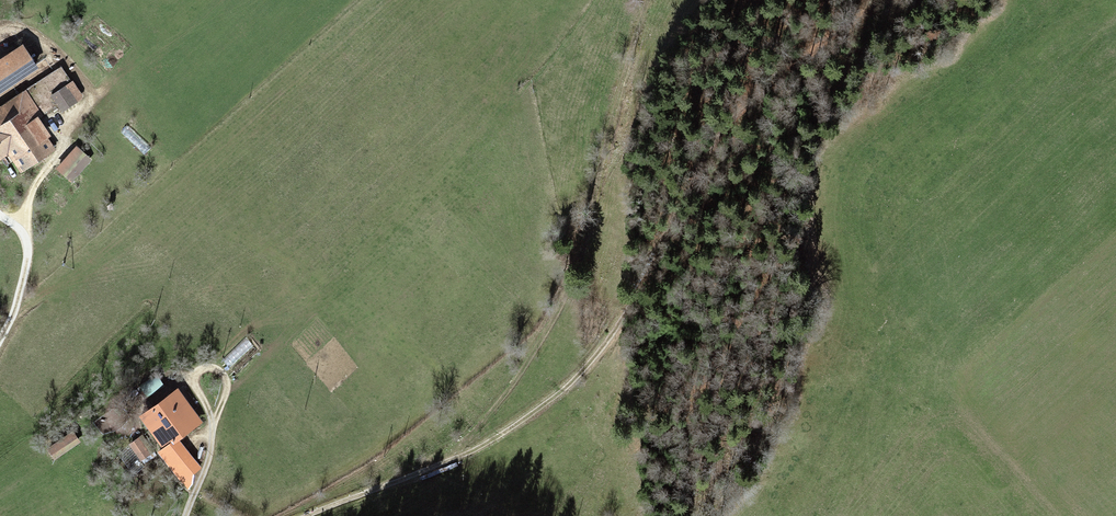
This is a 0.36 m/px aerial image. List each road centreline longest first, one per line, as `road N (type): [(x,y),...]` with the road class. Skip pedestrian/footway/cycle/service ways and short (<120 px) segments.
road 1 (track): [(313,515),(468,458),(519,430),(585,375),(612,341),(637,274),(710,141),(802,20),(836,0)]
road 2 (track): [(434,471),(483,424),(553,325),(586,256),(653,0)]
road 3 (track): [(207,515),(241,384),(222,361),(208,363),(208,379)]
road 4 (track): [(0,224),(19,222),(32,238),(27,289),(0,348)]

